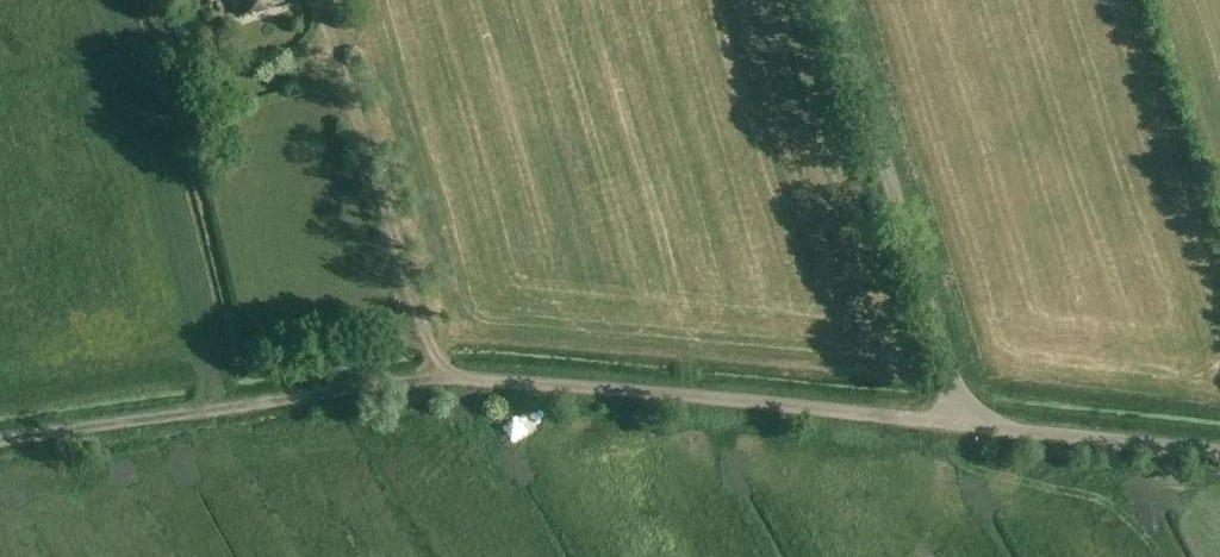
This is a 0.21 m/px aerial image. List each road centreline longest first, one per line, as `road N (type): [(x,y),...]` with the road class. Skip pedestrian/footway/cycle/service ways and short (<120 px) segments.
road 1 (unclassified): [(449,371),(963,422)]
road 2 (track): [(449,371),(0,438)]
road 3 (unclassified): [(963,422),(834,0)]
road 4 (unclassified): [(1219,449),(963,422)]

